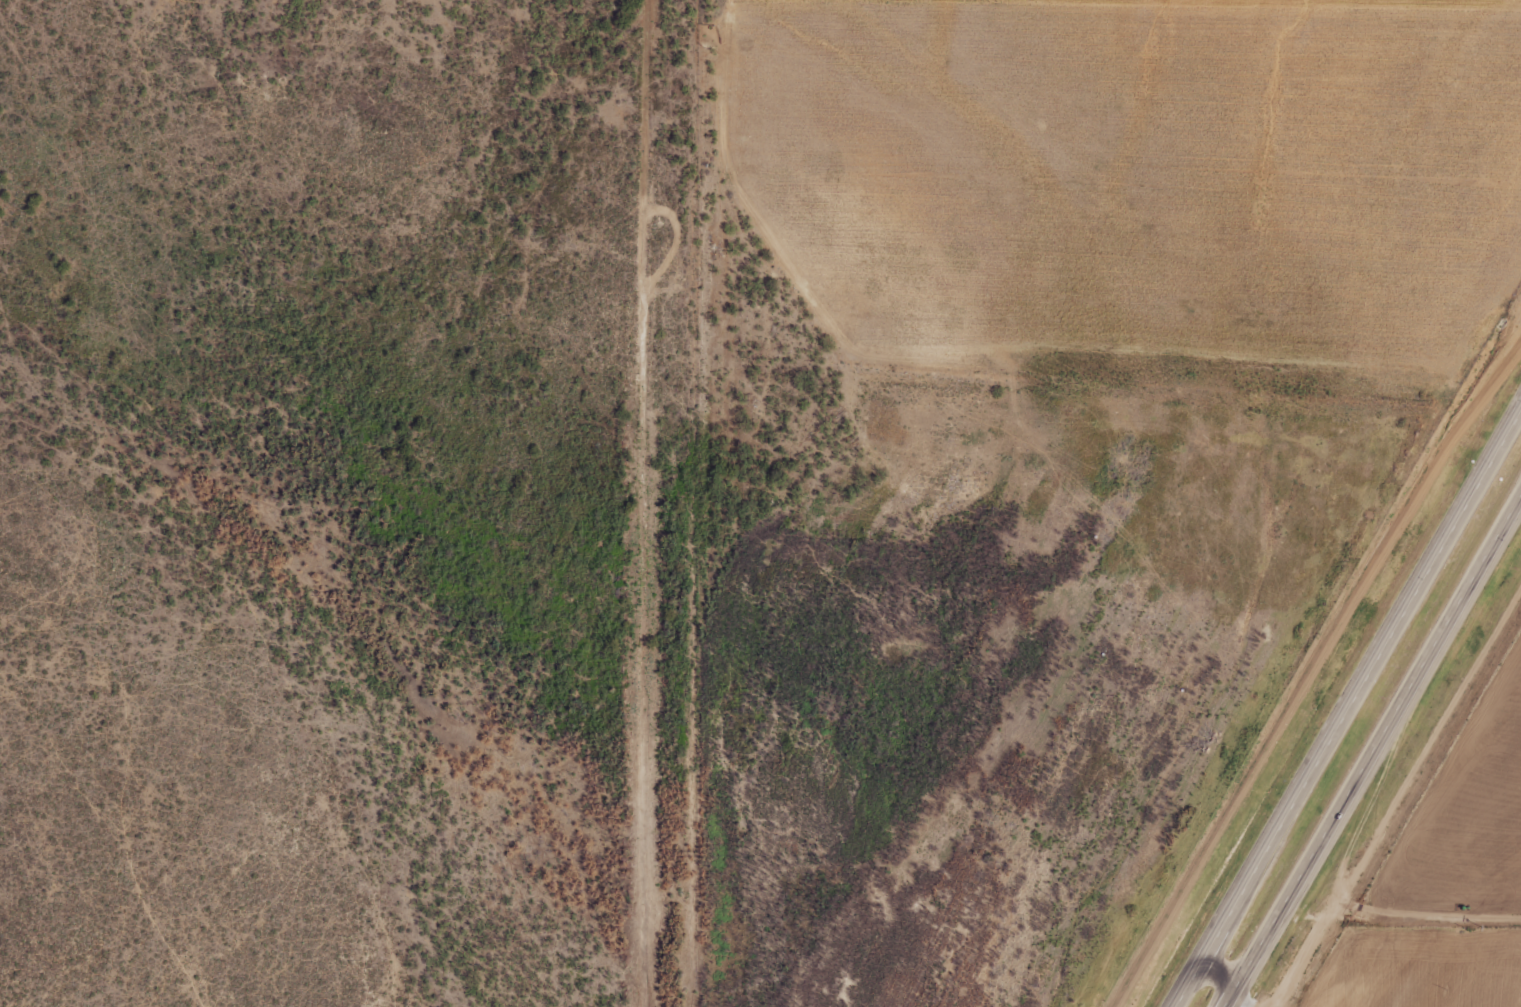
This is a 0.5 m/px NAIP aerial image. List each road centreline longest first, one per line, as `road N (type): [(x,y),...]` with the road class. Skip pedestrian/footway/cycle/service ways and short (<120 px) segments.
road 1 (track): [(601,0),(612,10),(615,1006)]
road 2 (trunk): [(1520,414),(1182,1006)]
road 3 (trunk): [(1233,1006),(1520,498)]
road 4 (track): [(1295,1006),(1333,910),(1520,585)]
road 5 (track): [(1333,910),(1520,920)]

